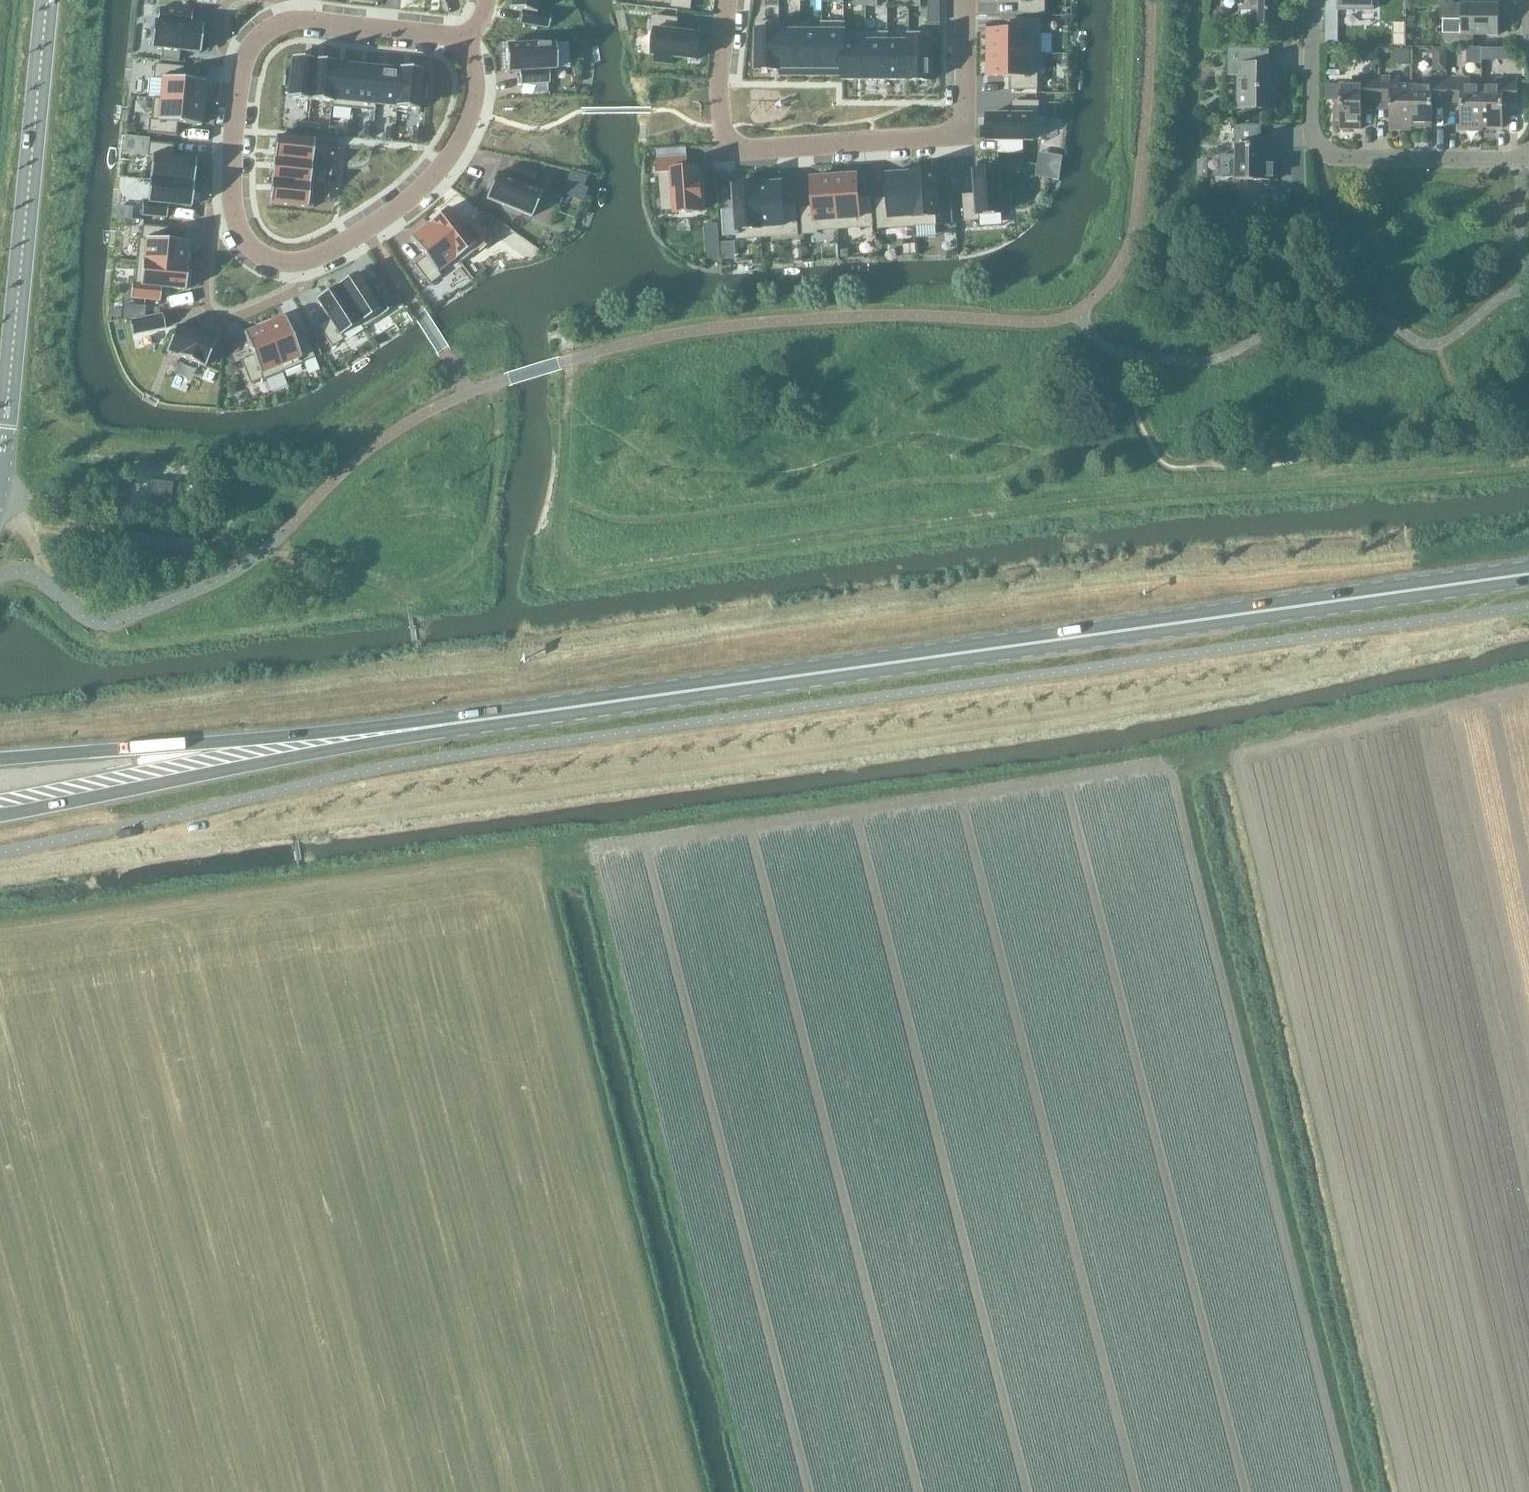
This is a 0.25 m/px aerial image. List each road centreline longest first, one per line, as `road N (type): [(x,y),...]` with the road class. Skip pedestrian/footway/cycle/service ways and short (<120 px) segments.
road 1 (primary): [(481,719),(1528,574)]
road 2 (residential): [(460,38),(471,58),(472,107),(445,158),(376,222),(316,258),(274,259),(243,236),(237,221),(235,129),(249,54),(277,25),(300,19)]
road 3 (residential): [(964,0),(955,132),(755,148),(739,146),(720,128),(727,0)]
road 4 (primary): [(0,815),(481,719)]
road 5 (primary): [(481,719),(0,759)]
road 6 (tertiary): [(6,427),(46,0)]
road 7 (residential): [(1322,150),(1528,154)]
road 8 (residential): [(300,19),(460,38)]
road 9 (residential): [(1322,150),(1313,138),(1313,0)]

